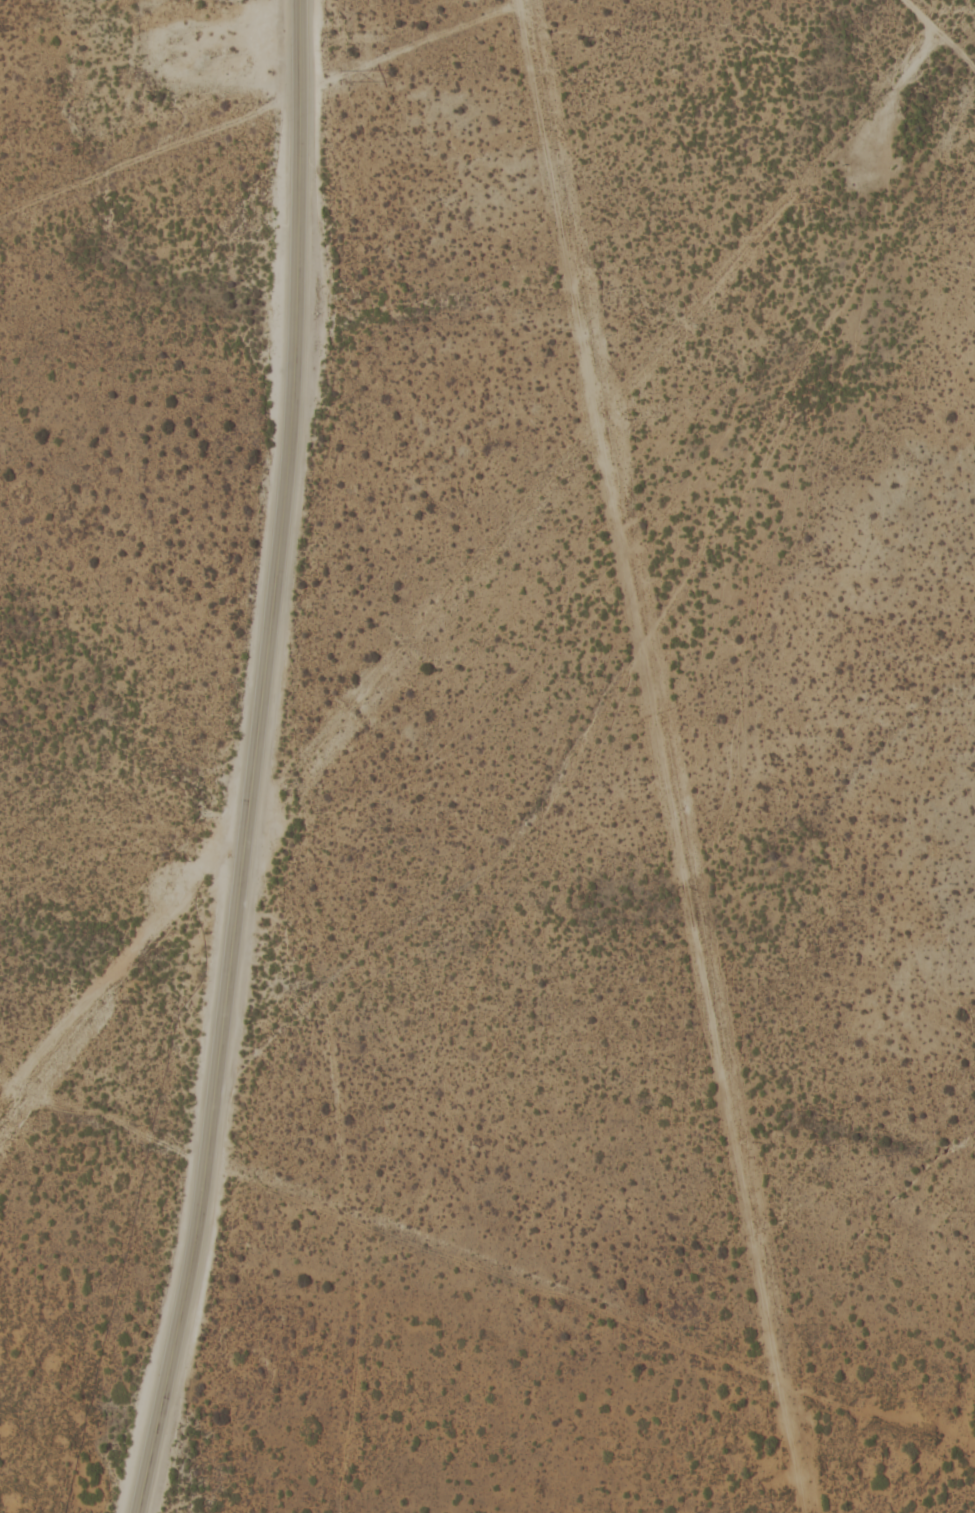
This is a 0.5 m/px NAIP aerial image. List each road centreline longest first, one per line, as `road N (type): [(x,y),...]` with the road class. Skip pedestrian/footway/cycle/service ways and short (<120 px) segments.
road 1 (residential): [(299,0),(299,326),(260,740),(200,1205),(135,1512)]
road 2 (residential): [(513,1512),(510,1389),(485,1257),(485,1085),(500,1030),(646,852)]

